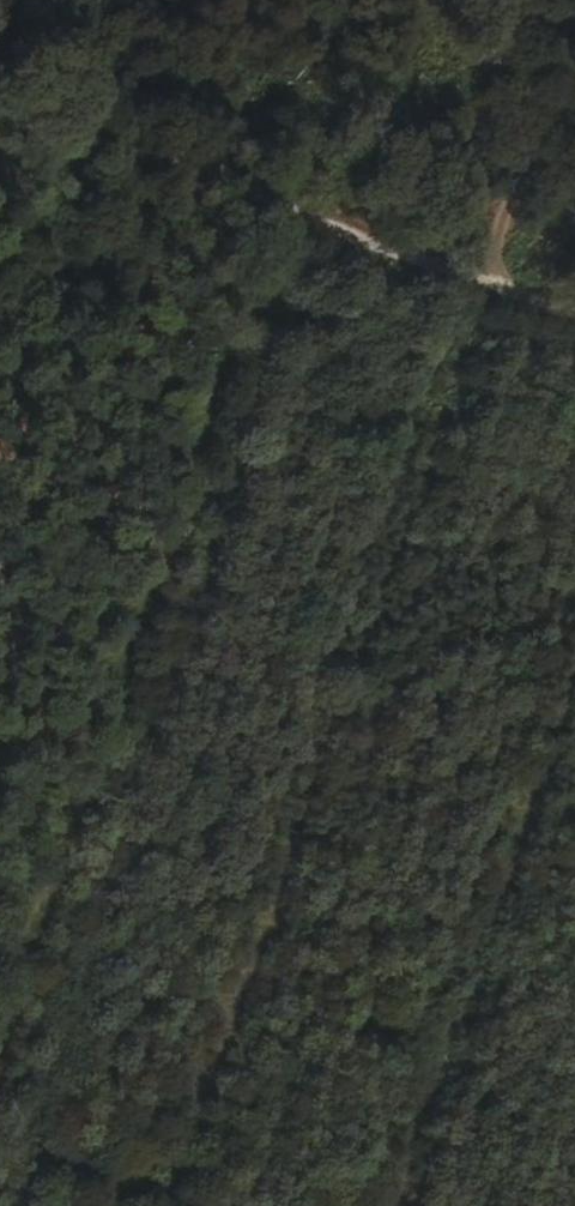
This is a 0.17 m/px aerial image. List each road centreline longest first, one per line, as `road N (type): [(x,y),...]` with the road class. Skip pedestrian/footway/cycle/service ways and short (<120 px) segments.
road 1 (track): [(0,102),(574,309)]

